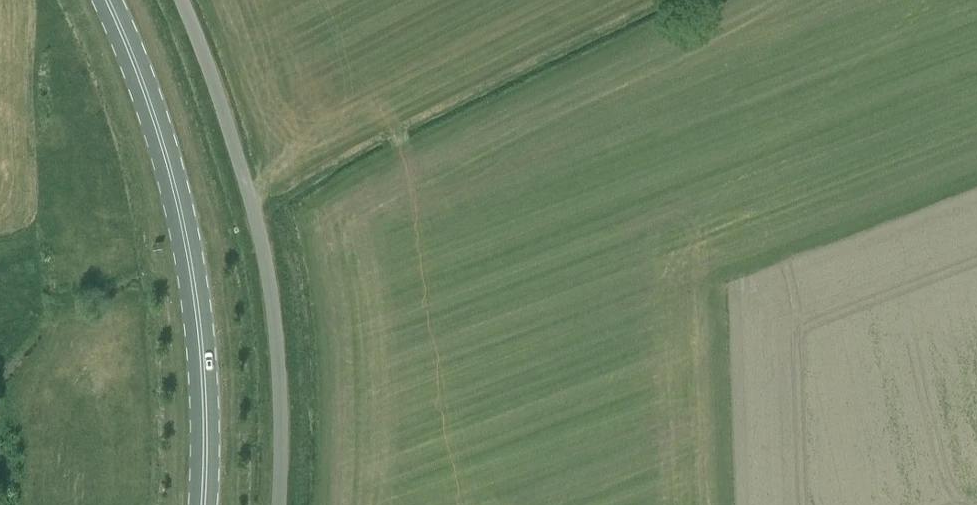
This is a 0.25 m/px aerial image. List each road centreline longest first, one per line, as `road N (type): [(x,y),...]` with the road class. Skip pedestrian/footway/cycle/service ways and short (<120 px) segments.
road 1 (unclassified): [(181,0),(231,134),(265,261),(277,364),(278,504)]
road 2 (primary): [(203,504),(192,275),(154,120),(107,0)]

